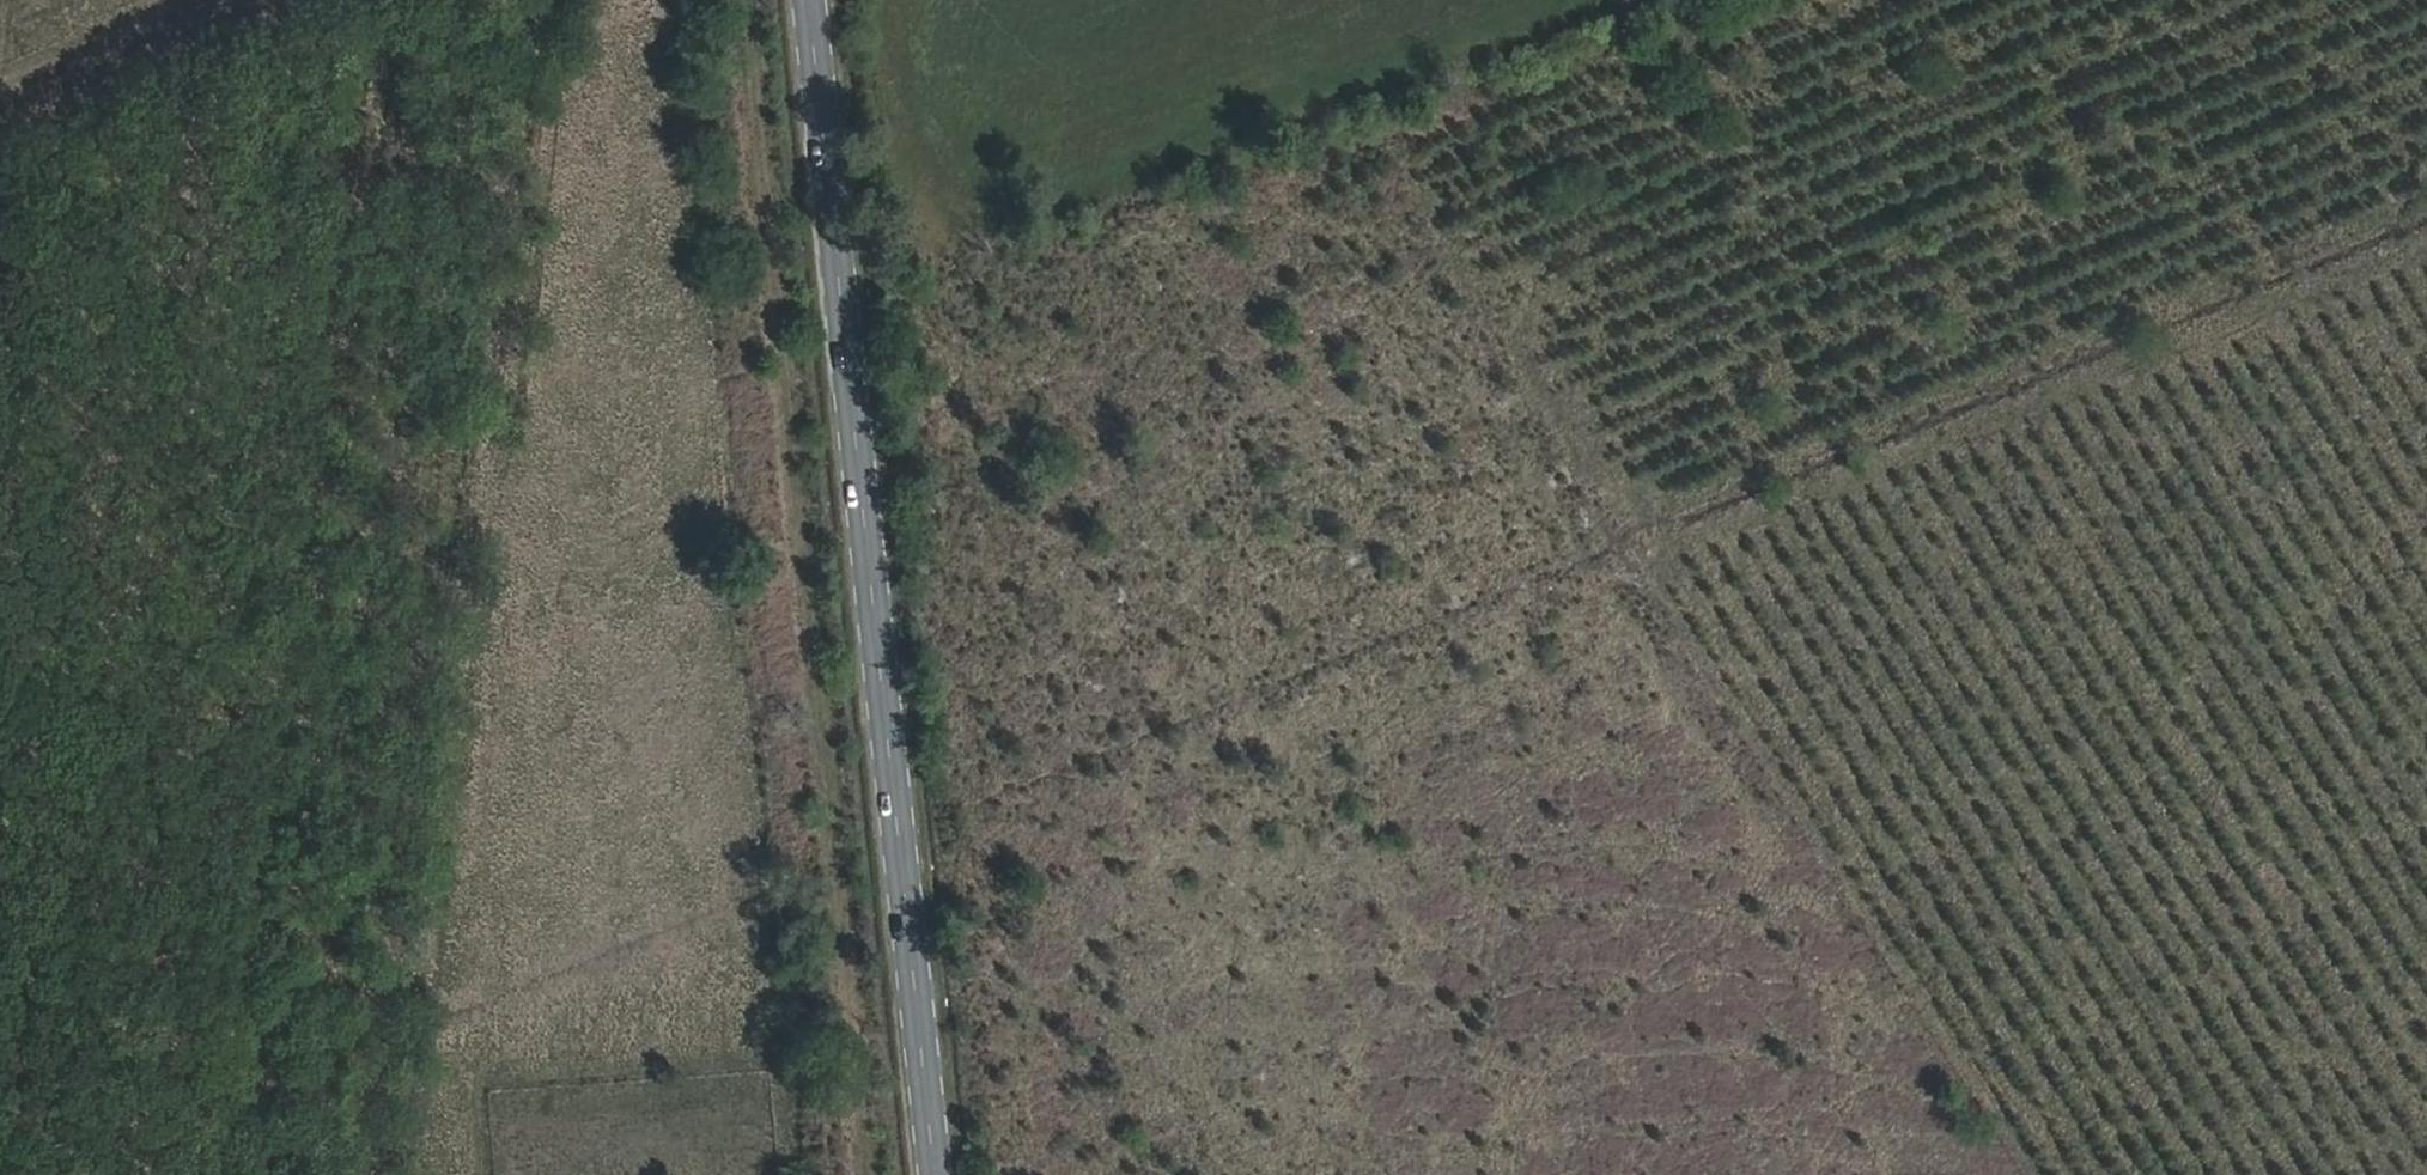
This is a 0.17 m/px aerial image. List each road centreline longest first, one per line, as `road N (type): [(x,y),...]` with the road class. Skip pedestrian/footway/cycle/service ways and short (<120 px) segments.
road 1 (secondary): [(808,0),(937,1174)]

